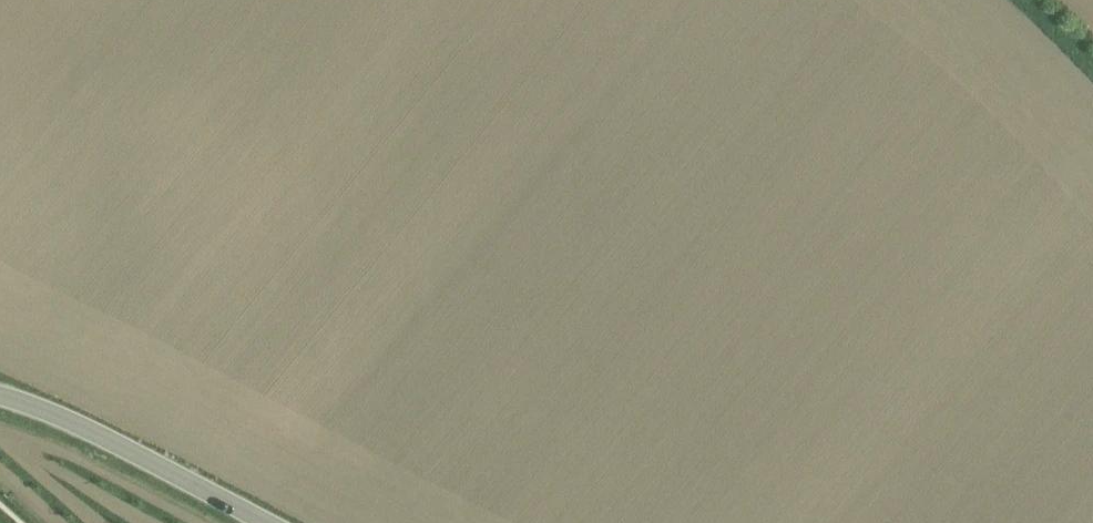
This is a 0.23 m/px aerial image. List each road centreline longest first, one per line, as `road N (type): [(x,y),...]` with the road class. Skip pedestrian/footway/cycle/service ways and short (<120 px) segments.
road 1 (residential): [(0,397),(55,409),(261,522)]

